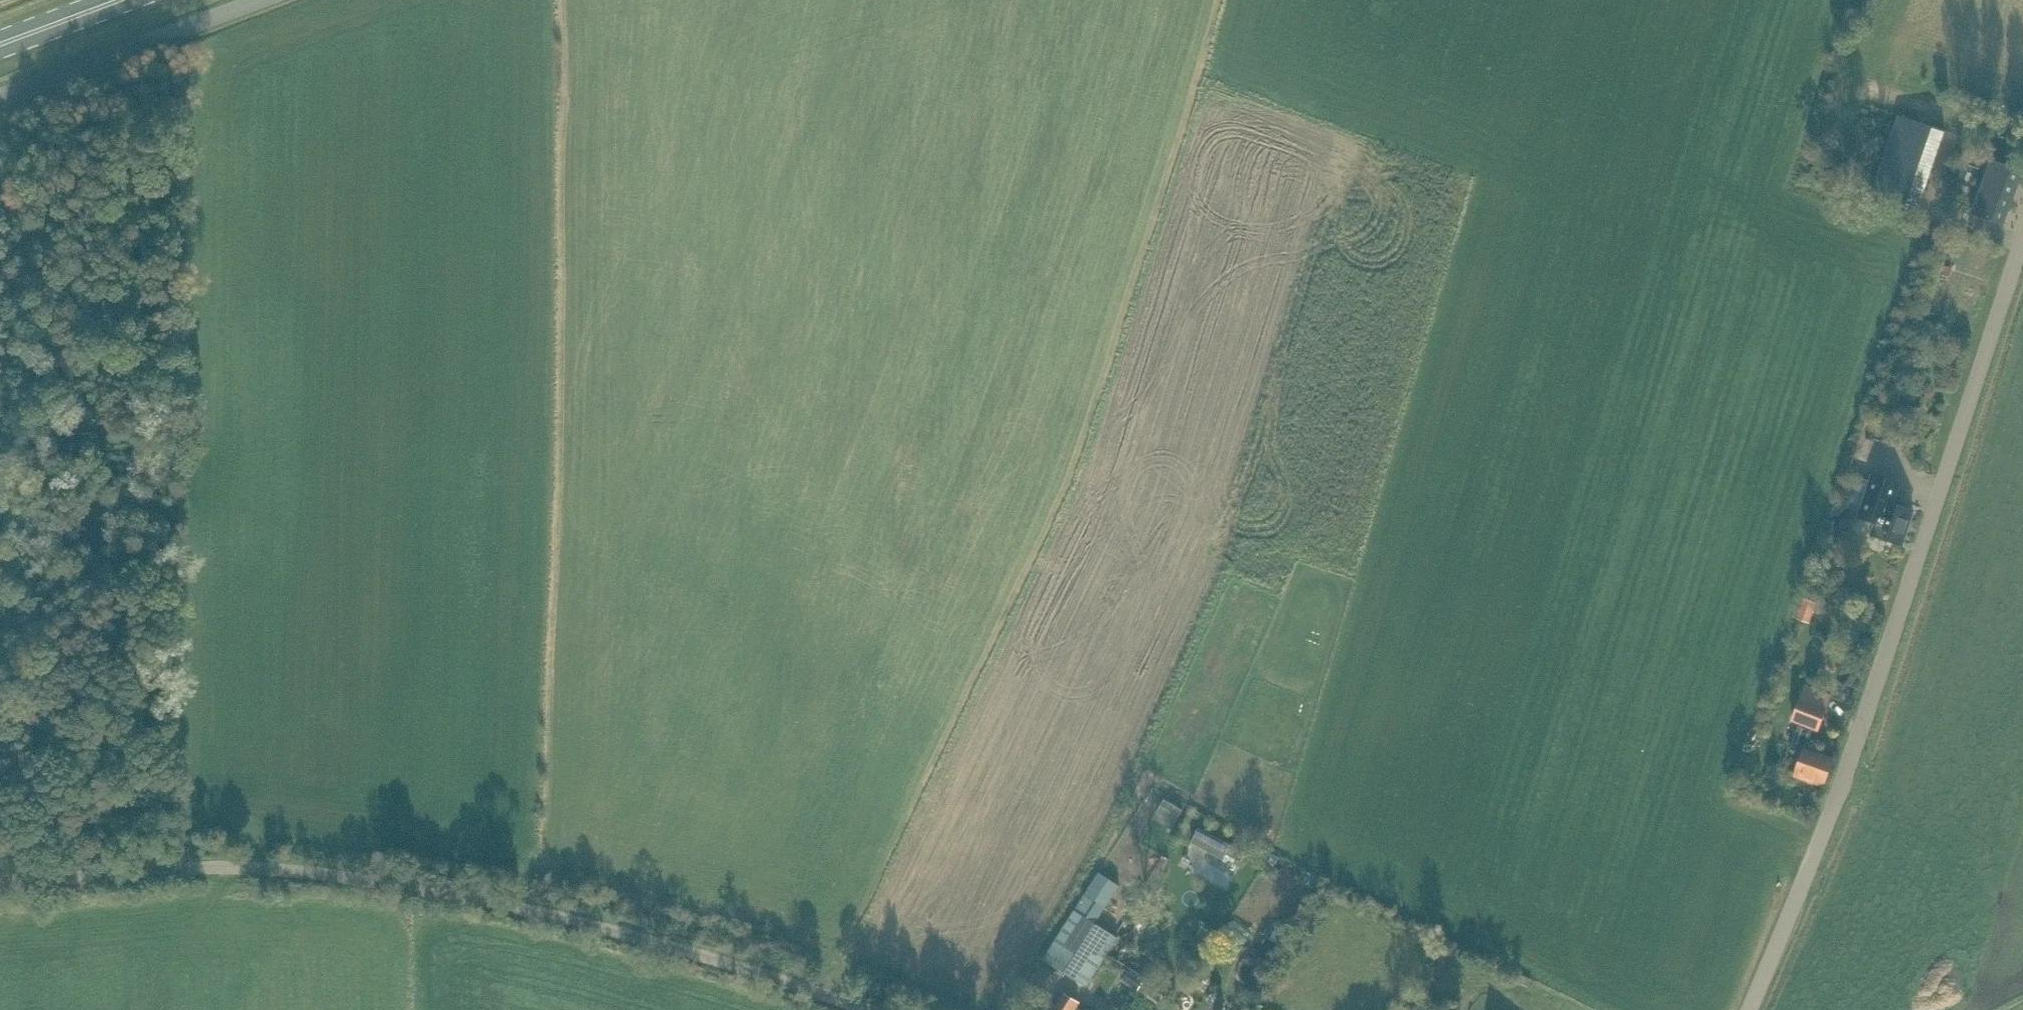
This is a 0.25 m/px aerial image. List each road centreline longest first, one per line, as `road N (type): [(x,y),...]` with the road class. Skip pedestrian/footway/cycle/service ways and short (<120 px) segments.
road 1 (unclassified): [(868,1009),(591,926),(357,878),(191,868),(0,884)]
road 2 (unclassified): [(1749,1009),(1815,855),(1900,619),(2022,237)]
road 3 (unclassified): [(0,98),(264,0)]
road 4 (primary): [(0,45),(121,0)]

